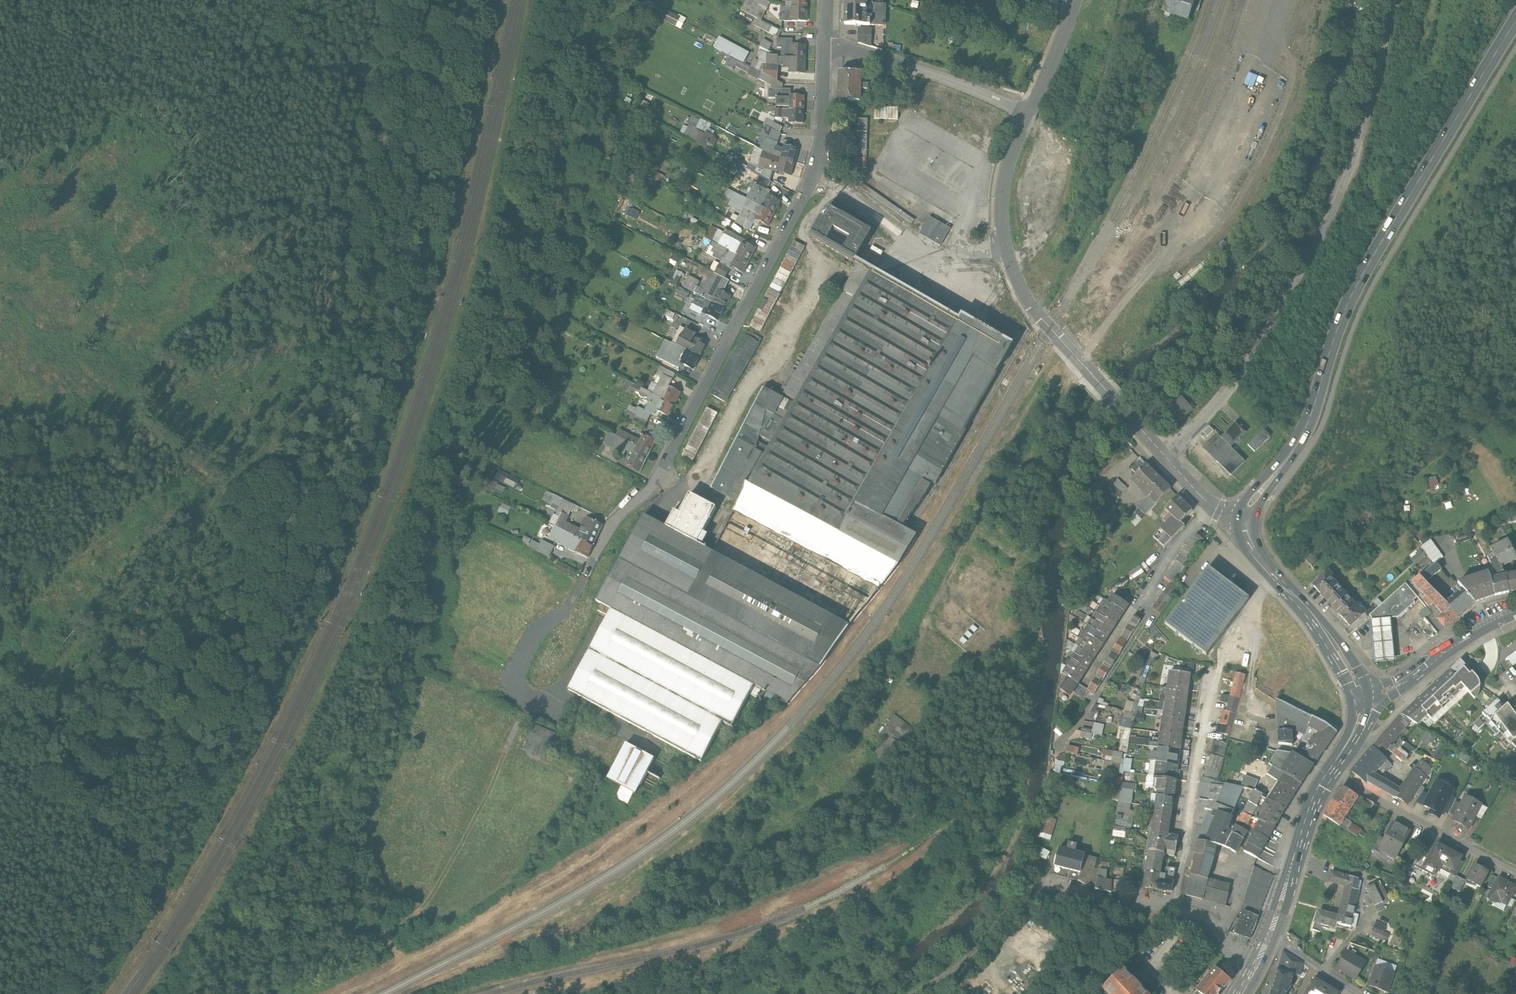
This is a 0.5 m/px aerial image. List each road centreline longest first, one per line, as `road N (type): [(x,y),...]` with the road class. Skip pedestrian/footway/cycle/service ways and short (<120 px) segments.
road 1 (track): [(0,737),(337,348),(343,222),(385,0)]
road 2 (residential): [(825,43),(820,155),(660,476),(615,522),(586,580)]
road 3 (primary): [(1515,23),(1358,290),(1311,410),(1244,520)]
road 4 (secondary): [(1160,451),(1036,313),(1009,264),(1000,199),(1031,108)]
road 5 (residential): [(1177,906),(1213,673)]
road 6 (residential): [(1031,108),(825,43)]
road 7 (residential): [(1330,772),(1515,873)]
road 8 (primary): [(1269,937),(1330,772)]
road 9 (secondary): [(1364,697),(1515,614)]
road 10 (track): [(1043,884),(1023,893),(969,957),(918,993)]
road 11 (residential): [(1177,906),(1117,903),(1043,884)]
road 12 (primary): [(1288,590),(1339,651),(1364,697)]

